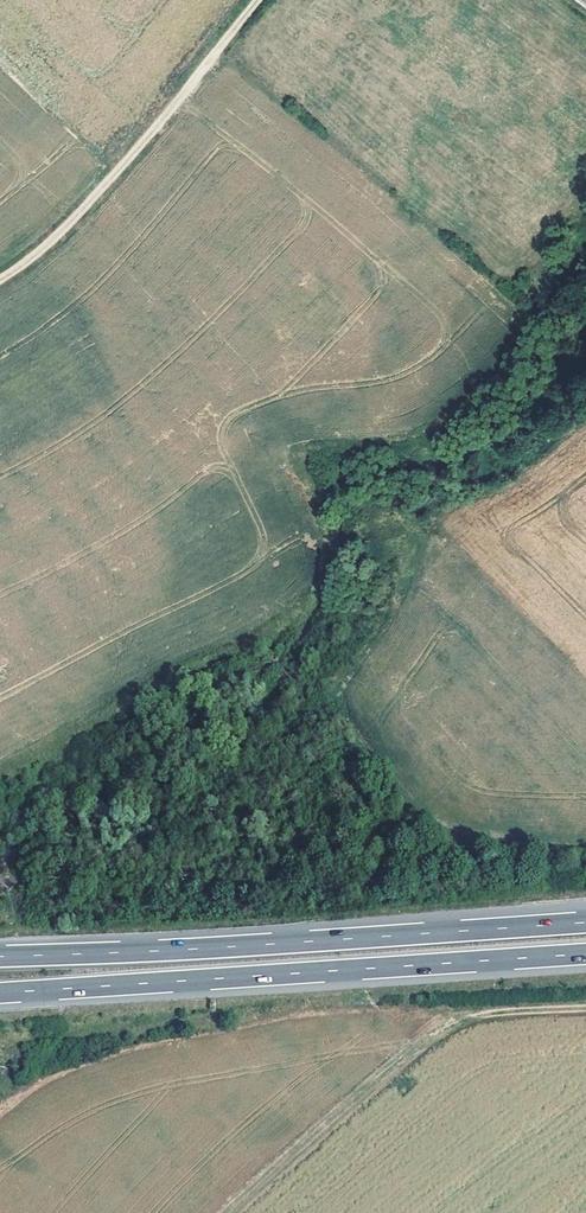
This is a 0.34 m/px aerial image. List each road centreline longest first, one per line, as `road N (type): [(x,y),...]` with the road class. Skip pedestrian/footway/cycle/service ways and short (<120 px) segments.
road 1 (motorway): [(0,996),(585,958)]
road 2 (motorway): [(585,926),(0,959)]
road 3 (track): [(0,1044),(302,1008),(477,1016)]
road 4 (track): [(585,1009),(502,1011),(442,1033),(230,1212)]
road 5 (track): [(257,0),(82,210),(0,279)]

